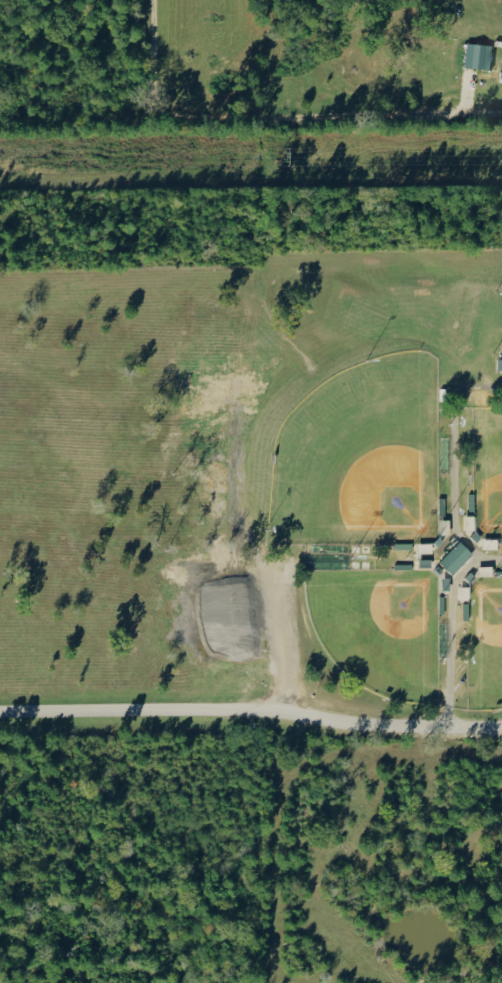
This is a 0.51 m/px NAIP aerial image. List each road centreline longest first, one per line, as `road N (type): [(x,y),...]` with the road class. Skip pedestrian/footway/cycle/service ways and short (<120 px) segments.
road 1 (residential): [(0,710),(280,709),(353,722),(501,726)]

